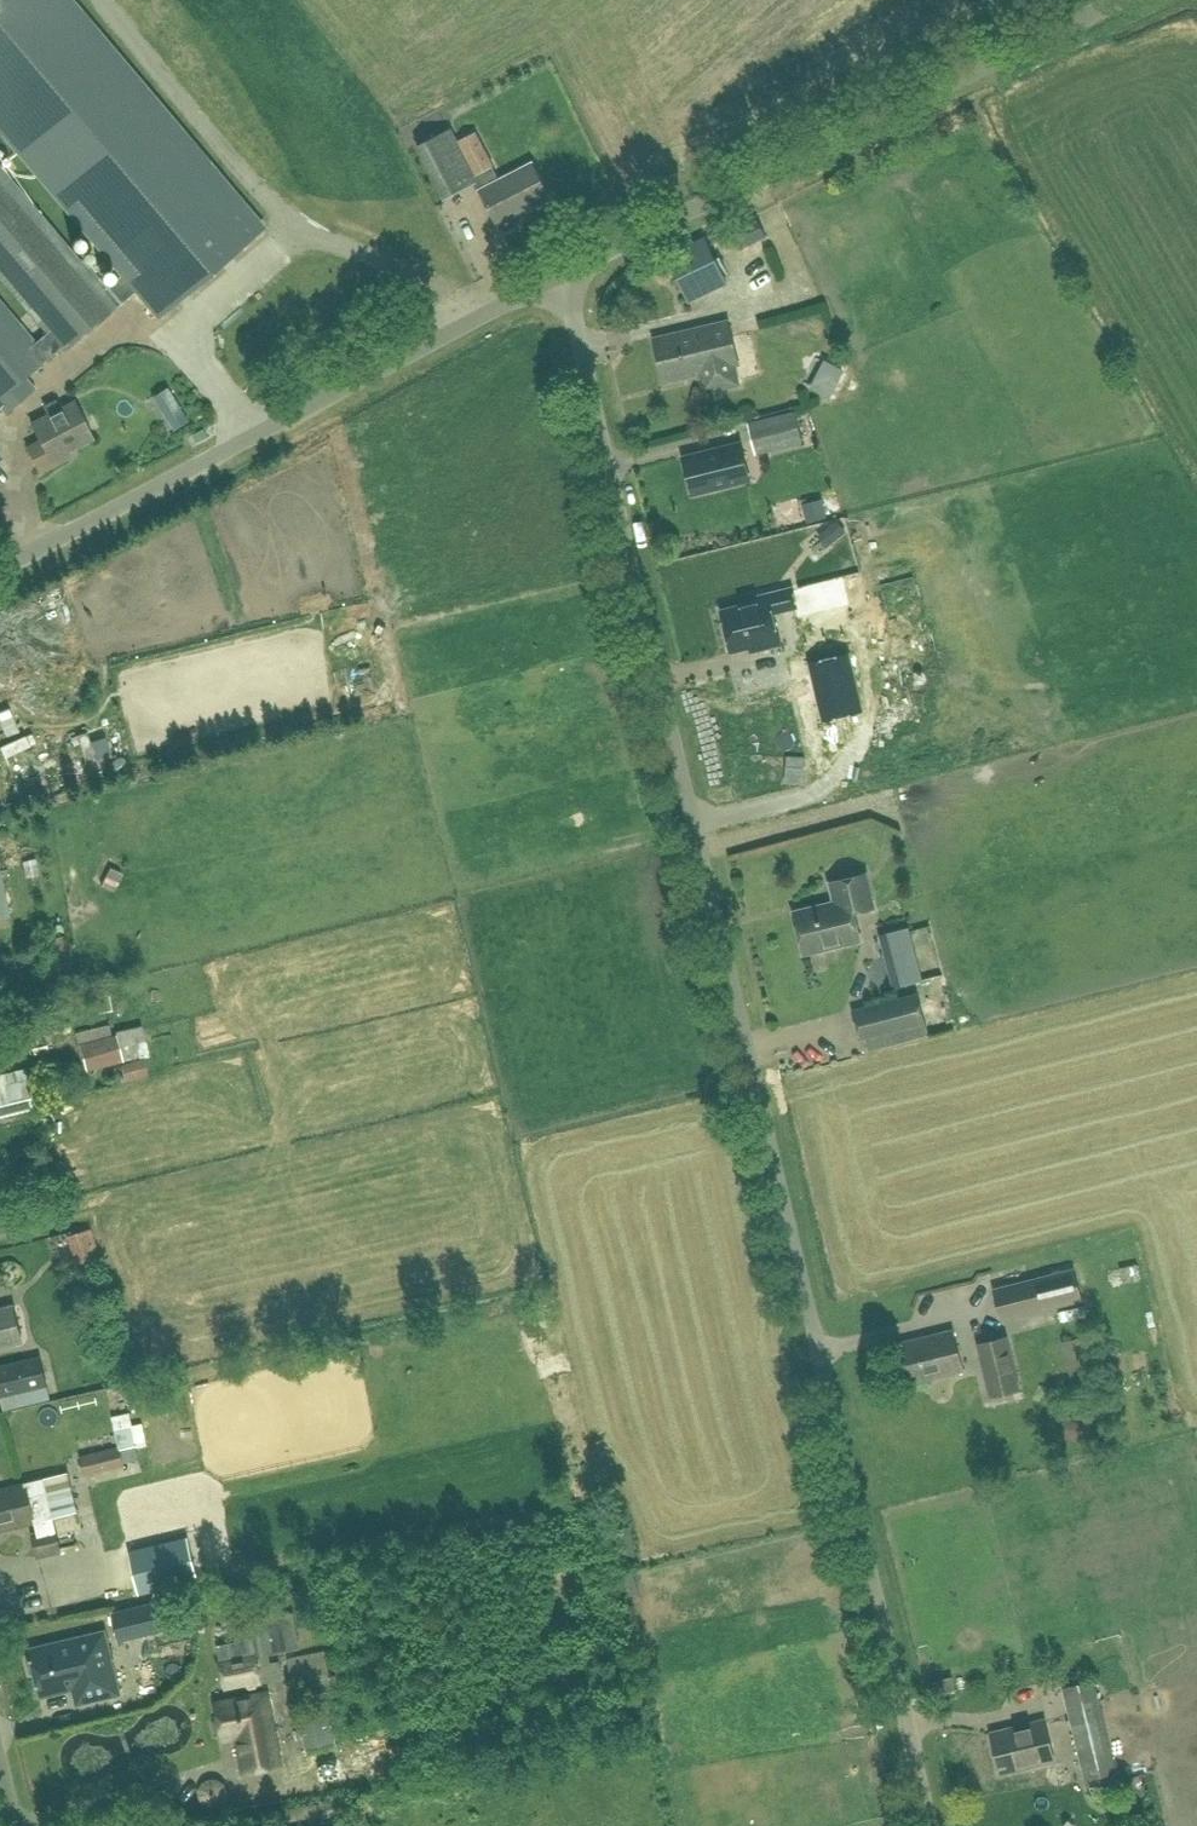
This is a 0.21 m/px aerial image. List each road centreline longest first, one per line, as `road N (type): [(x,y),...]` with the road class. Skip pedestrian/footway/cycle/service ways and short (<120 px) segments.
road 1 (unclassified): [(927,1825),(562,265)]
road 2 (unclassified): [(0,565),(562,265)]
road 3 (unclassified): [(562,265),(1118,0)]

